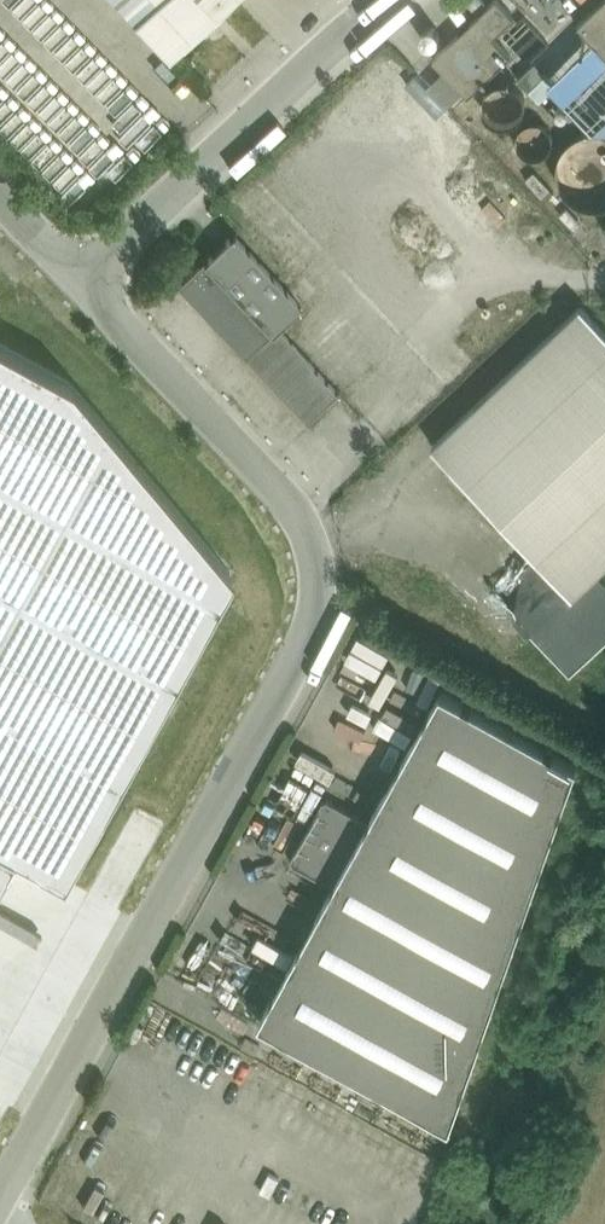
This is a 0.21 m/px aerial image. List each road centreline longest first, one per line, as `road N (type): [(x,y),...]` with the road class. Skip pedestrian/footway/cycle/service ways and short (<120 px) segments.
road 1 (unclassified): [(5,1223),(297,656),(318,591),(313,548),(293,508),(85,273)]
road 2 (unclassified): [(85,273),(386,0)]

